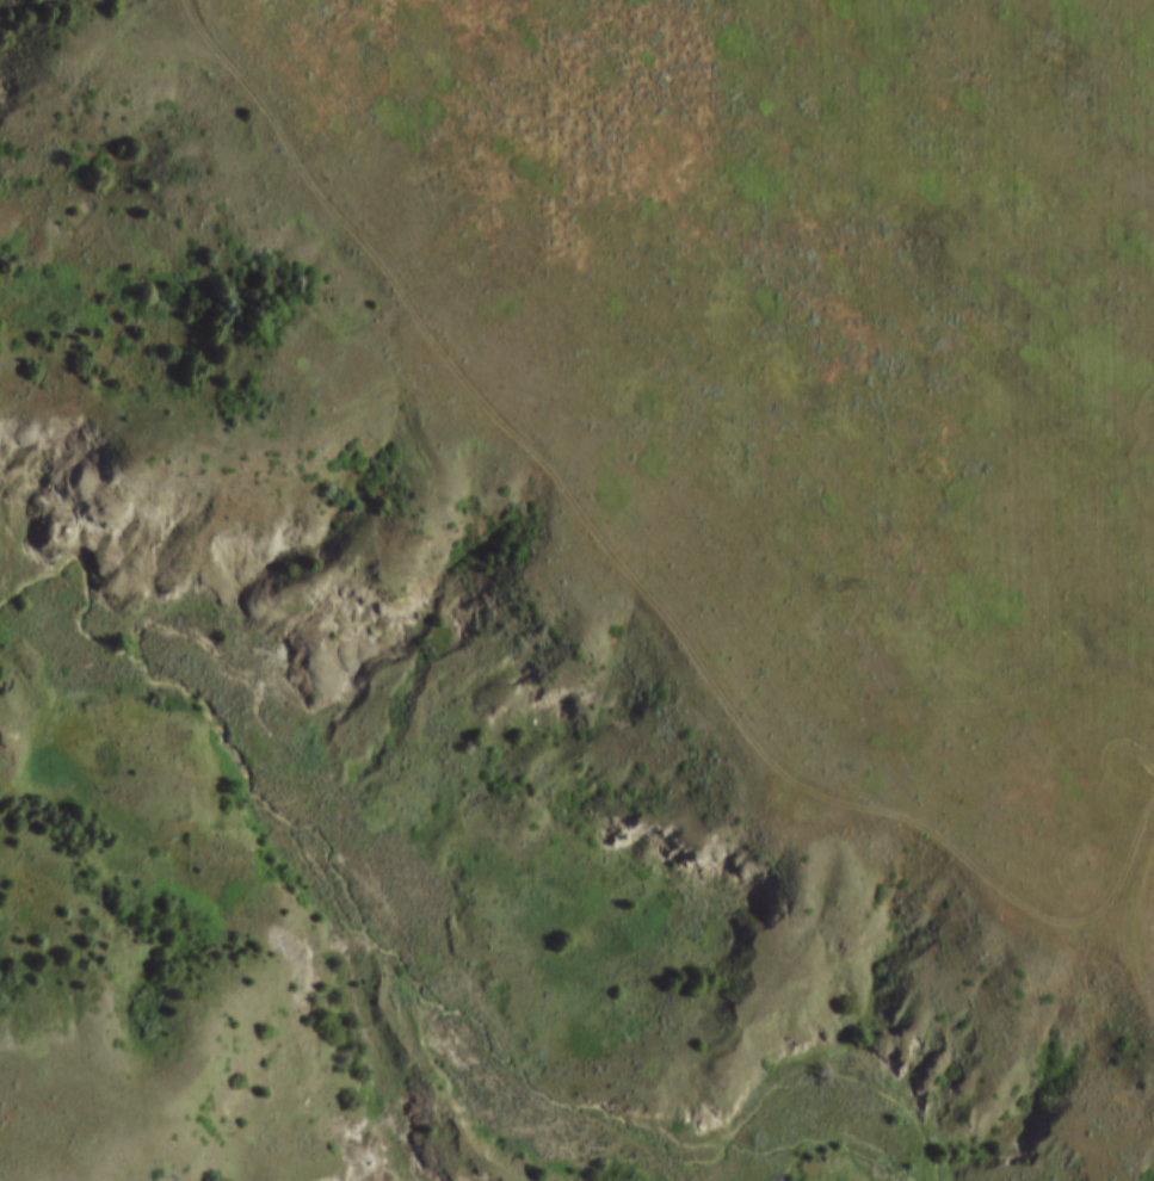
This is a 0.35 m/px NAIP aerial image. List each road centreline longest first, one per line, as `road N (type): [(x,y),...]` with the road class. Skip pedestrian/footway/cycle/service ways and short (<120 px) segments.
road 1 (track): [(1153,824),(1121,896),(1100,917),(1064,925),(987,879),(909,818),(819,798),(786,777),(636,579),(308,180),(187,0)]
road 2 (track): [(1121,896),(1094,910),(1068,904),(1057,889),(1055,858),(1078,831),(1153,809)]

